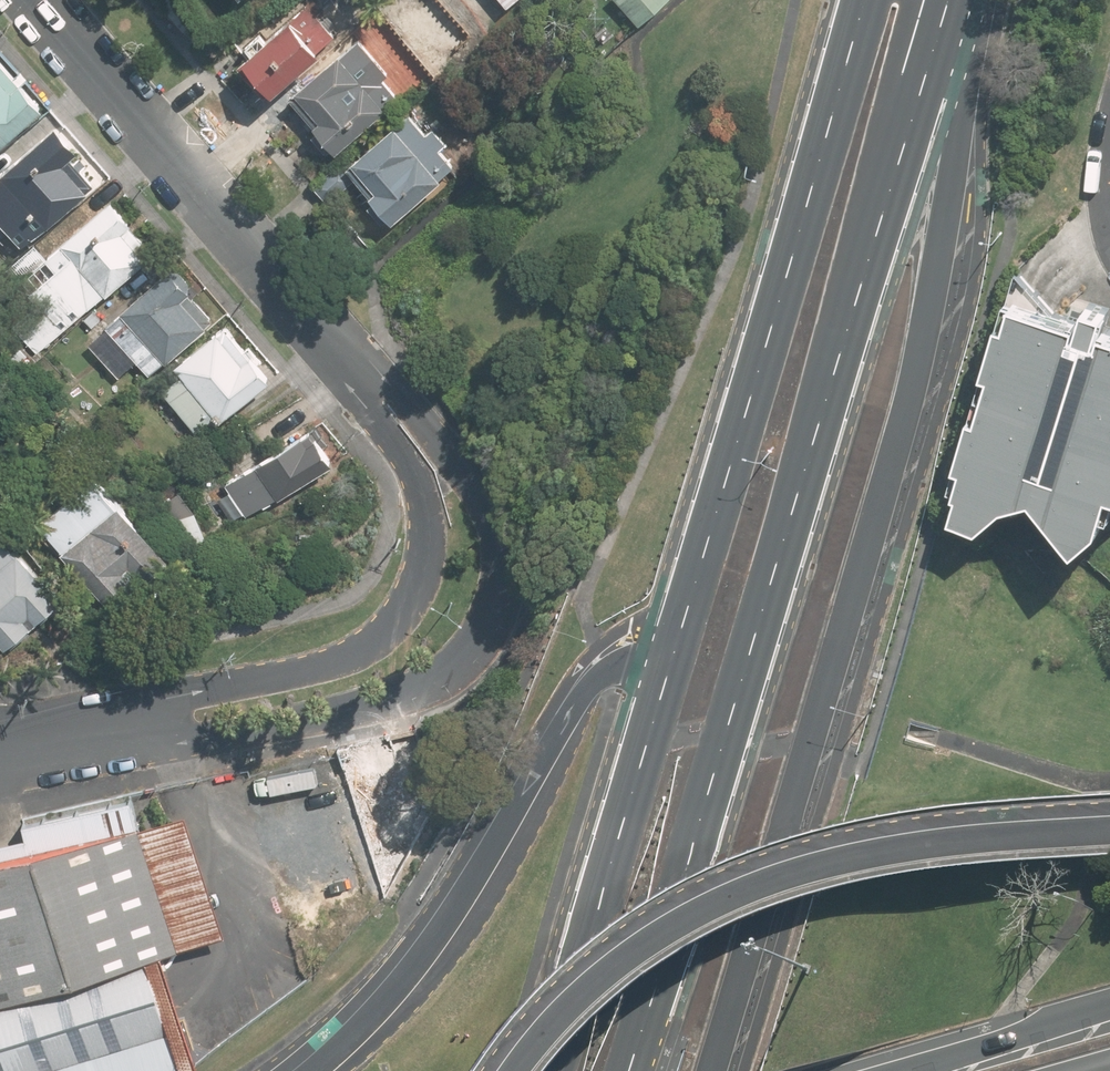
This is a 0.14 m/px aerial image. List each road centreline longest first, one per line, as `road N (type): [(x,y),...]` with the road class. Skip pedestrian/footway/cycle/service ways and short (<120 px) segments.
road 1 (primary): [(992,0),(928,342),(713,1070)]
road 2 (primary): [(868,272),(629,1070)]
road 3 (residential): [(347,353),(416,410),(479,485),(502,525),(509,576),(482,640),(420,692),(365,707),(231,731),(33,740)]
road 4 (residential): [(33,740),(331,665),(397,618),(421,582),(430,522),(417,473),(347,353)]
road 5 (primary): [(517,1070),(613,959),(722,888),(848,843),(908,832),(1109,819)]
road 6 (primary): [(688,600),(860,0)]
road 7 (primary): [(312,1070),(405,969),(602,662),(688,600)]
road 8 (primary): [(549,1070),(688,600)]
road 9 (residential): [(40,0),(347,353)]
road 10 (primary): [(948,0),(868,272)]
road 11 (primary): [(921,0),(887,119),(868,272)]
road 12 (secondary): [(908,1070),(1109,1015)]

